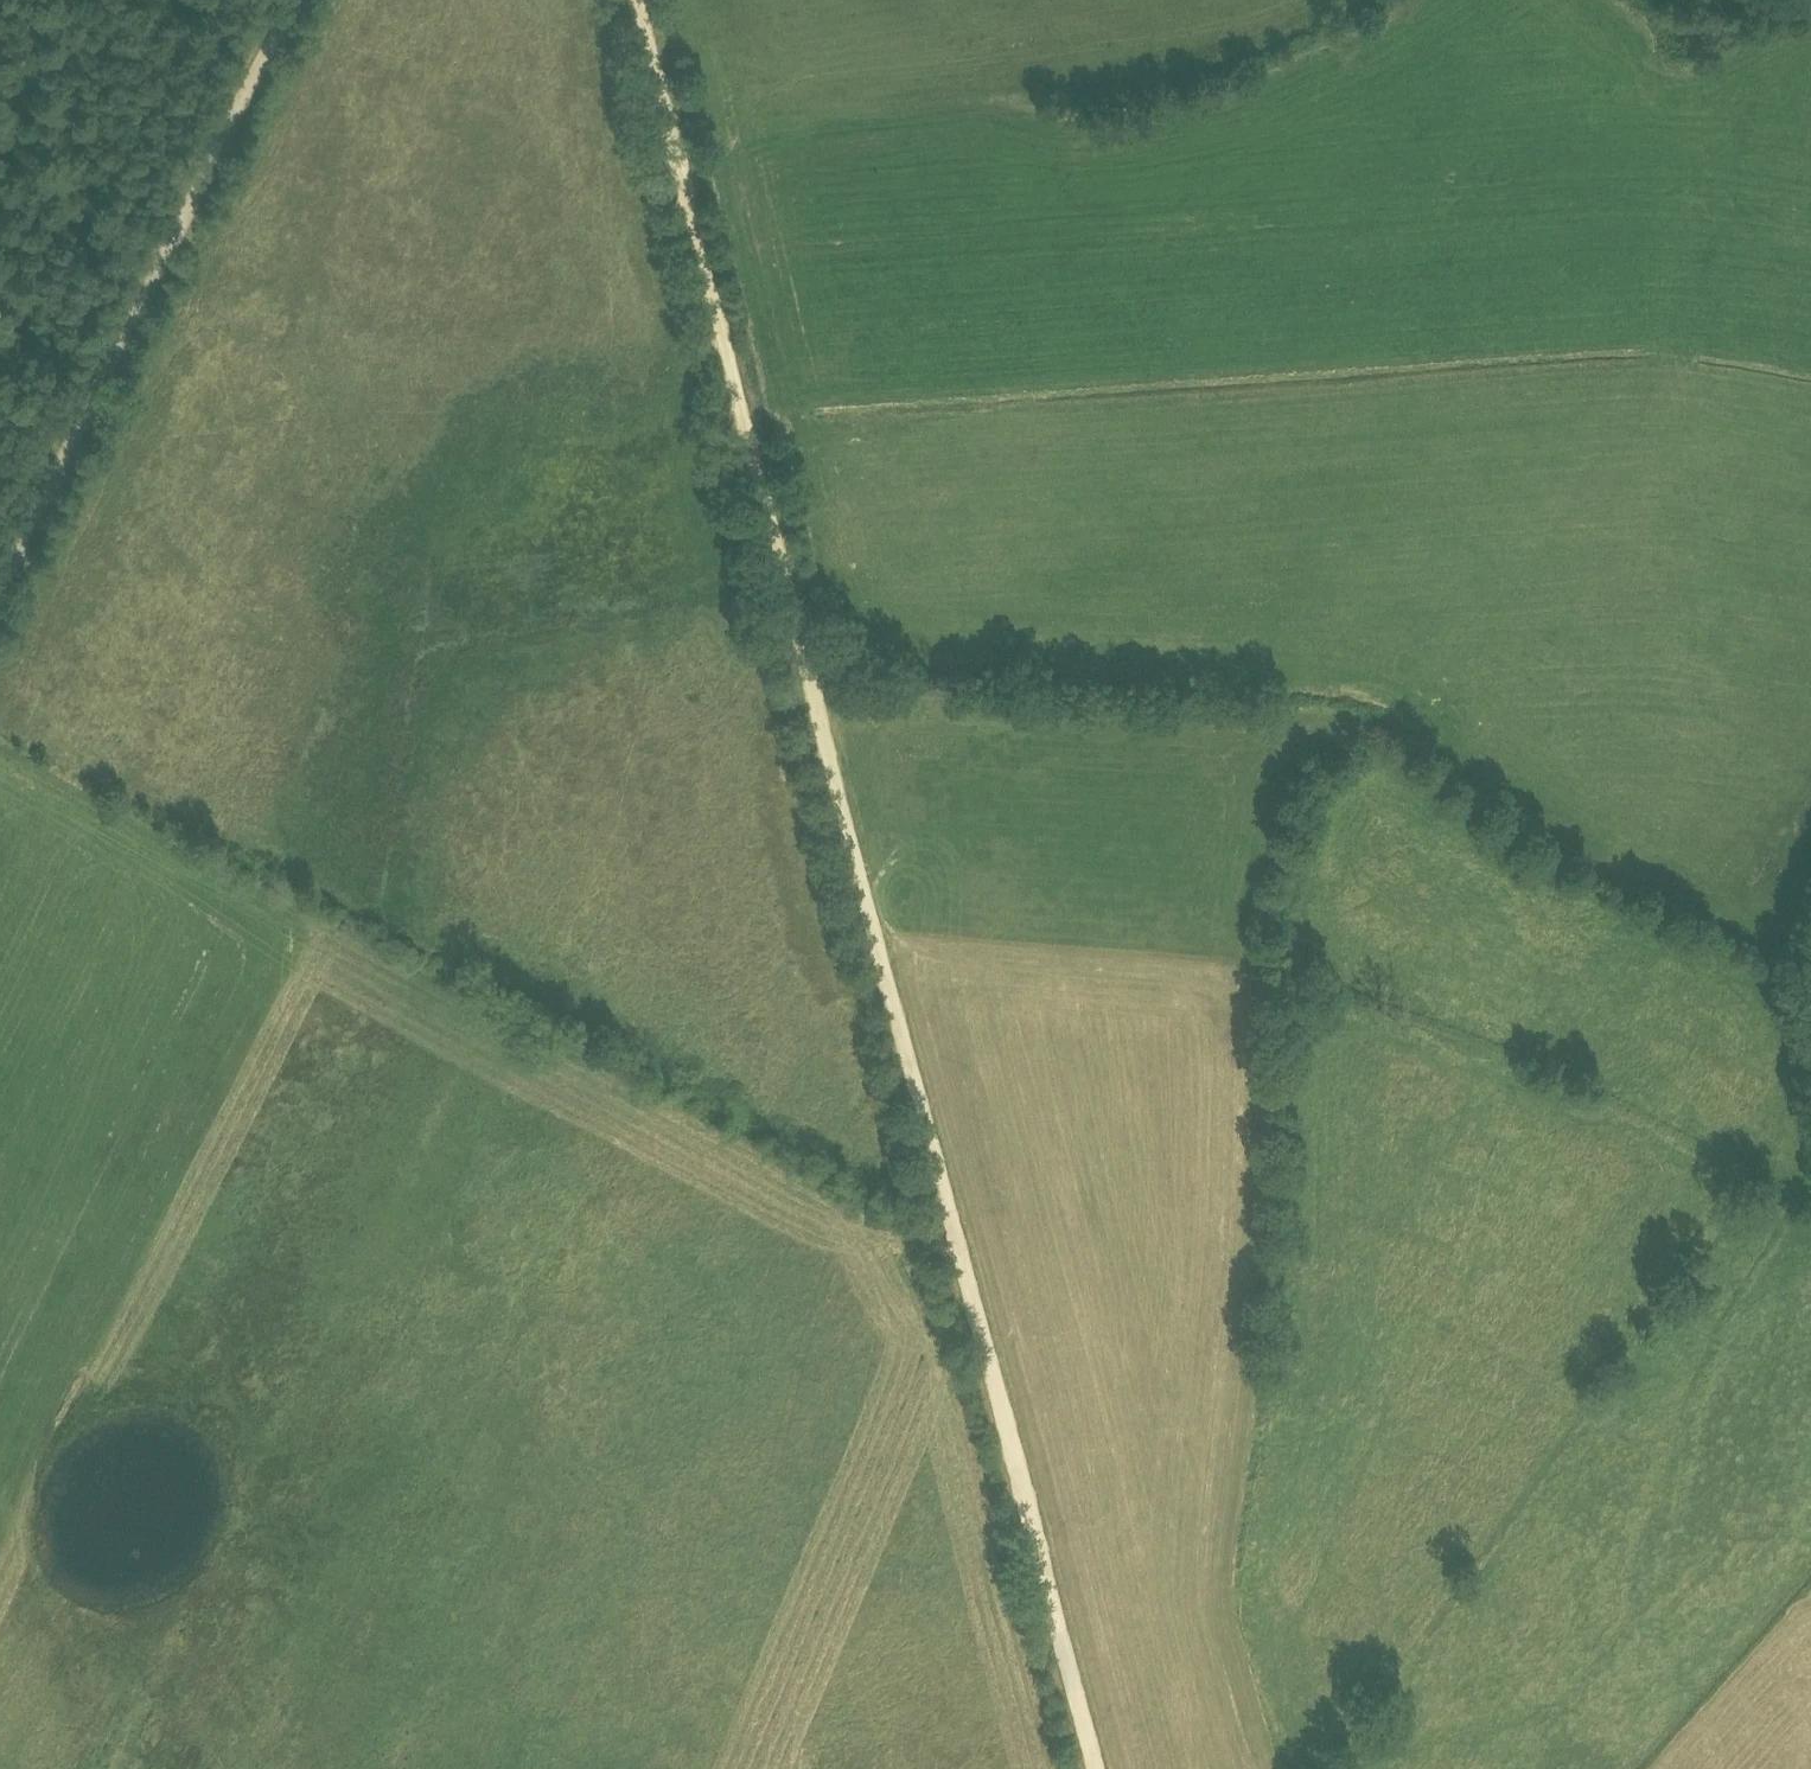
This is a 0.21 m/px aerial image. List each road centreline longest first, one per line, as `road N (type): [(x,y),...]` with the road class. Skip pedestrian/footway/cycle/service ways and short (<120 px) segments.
road 1 (track): [(1086,1768),(633,0)]
road 2 (track): [(290,0),(0,586)]

